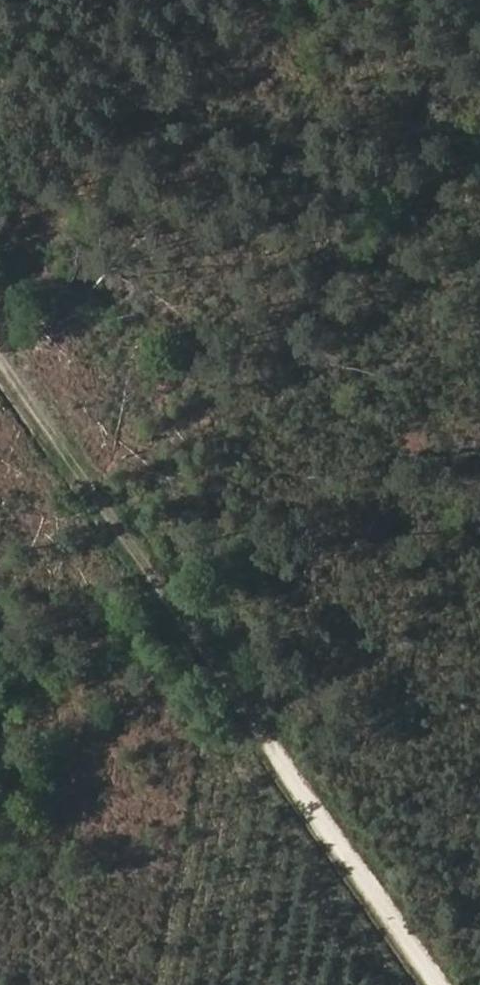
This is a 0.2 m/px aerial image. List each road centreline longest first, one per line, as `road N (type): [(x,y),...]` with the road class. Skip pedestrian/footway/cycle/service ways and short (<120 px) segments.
road 1 (track): [(441,984),(0,368)]

